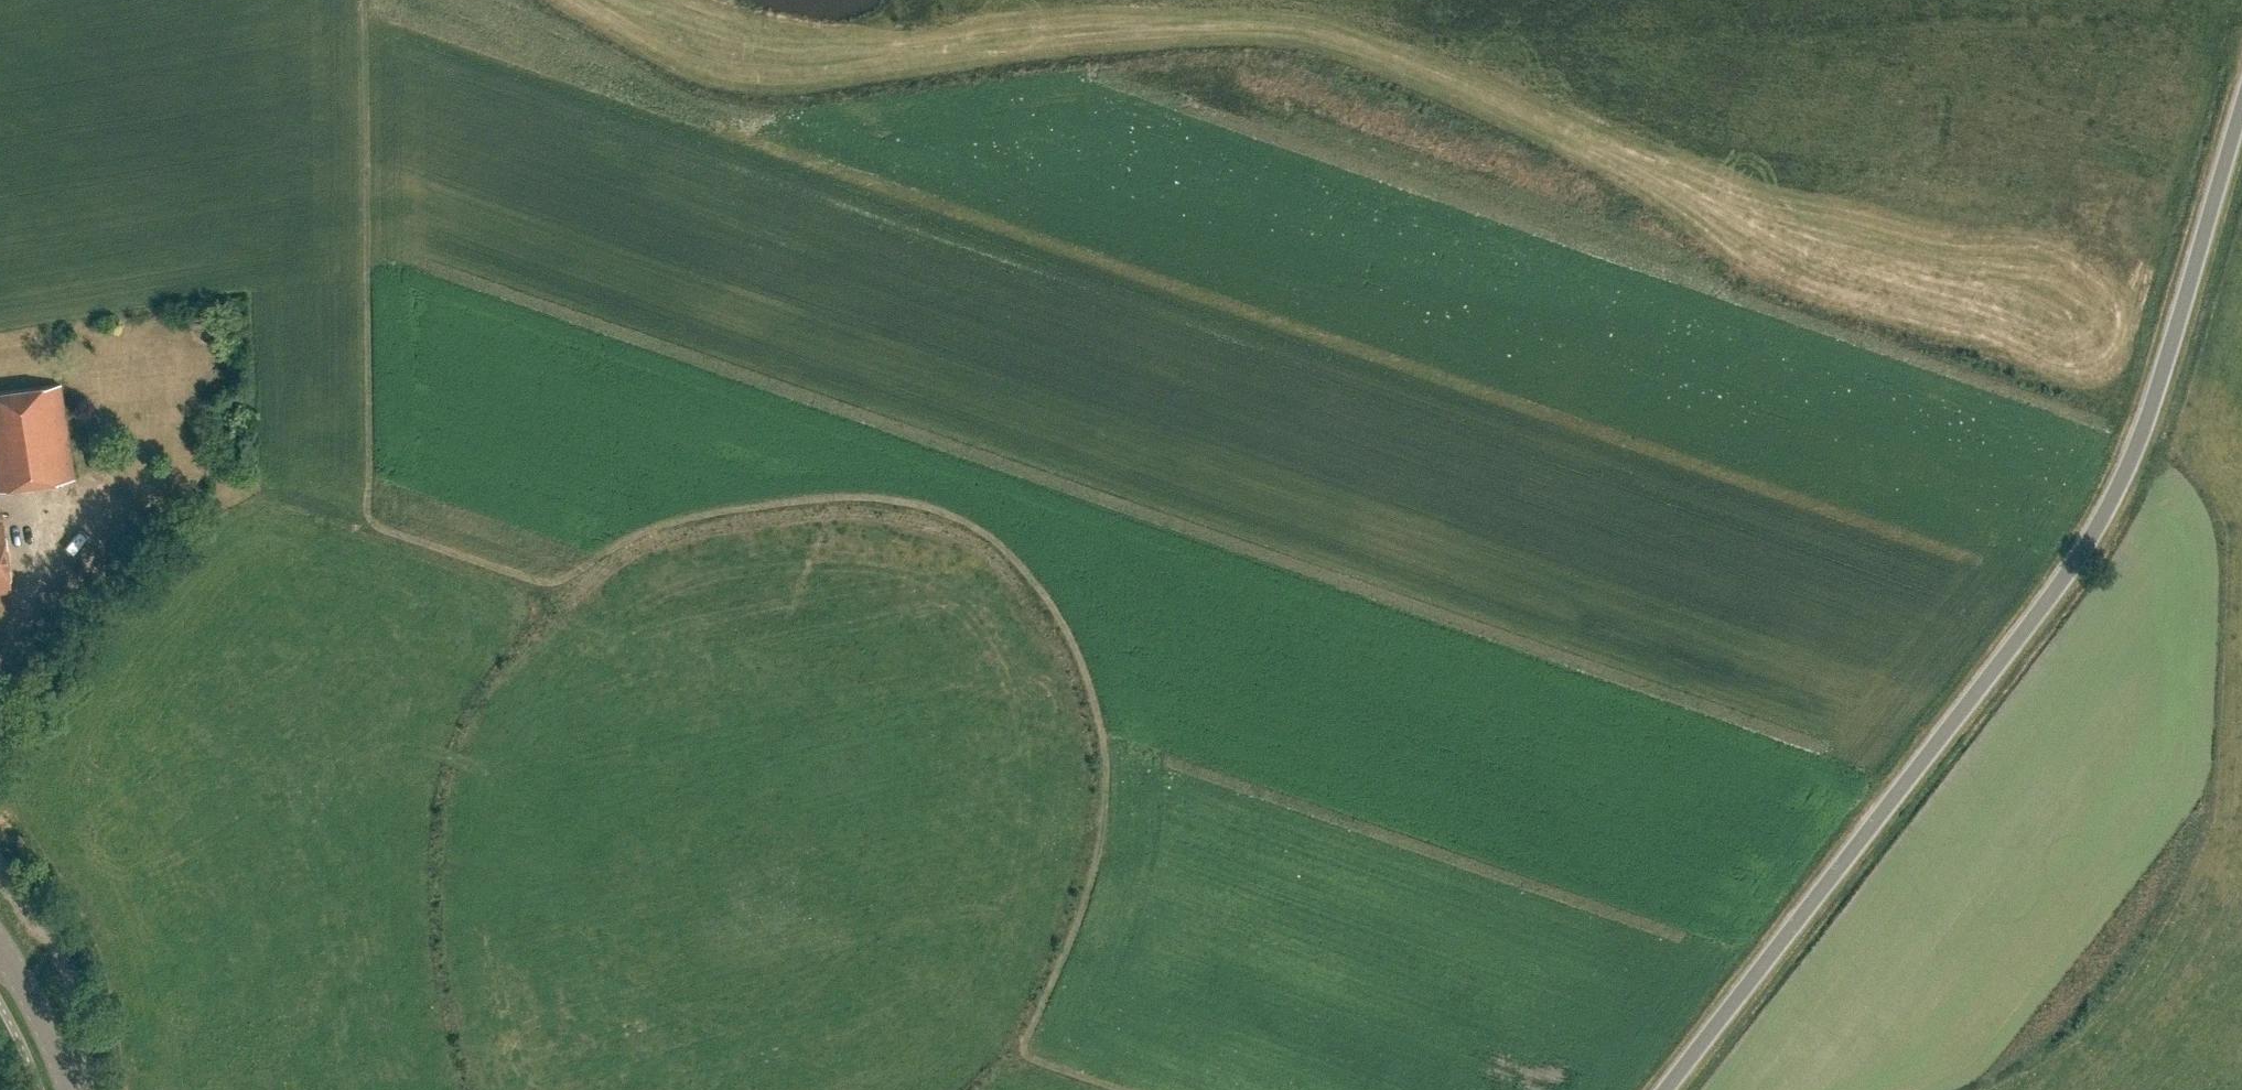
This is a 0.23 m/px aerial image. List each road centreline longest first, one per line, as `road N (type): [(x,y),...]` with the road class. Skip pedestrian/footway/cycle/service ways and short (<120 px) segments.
road 1 (unclassified): [(1669,1089),(2029,635),(2103,521),(2165,365),(2241,112)]
road 2 (secondary): [(76,1089),(28,986),(0,950)]

